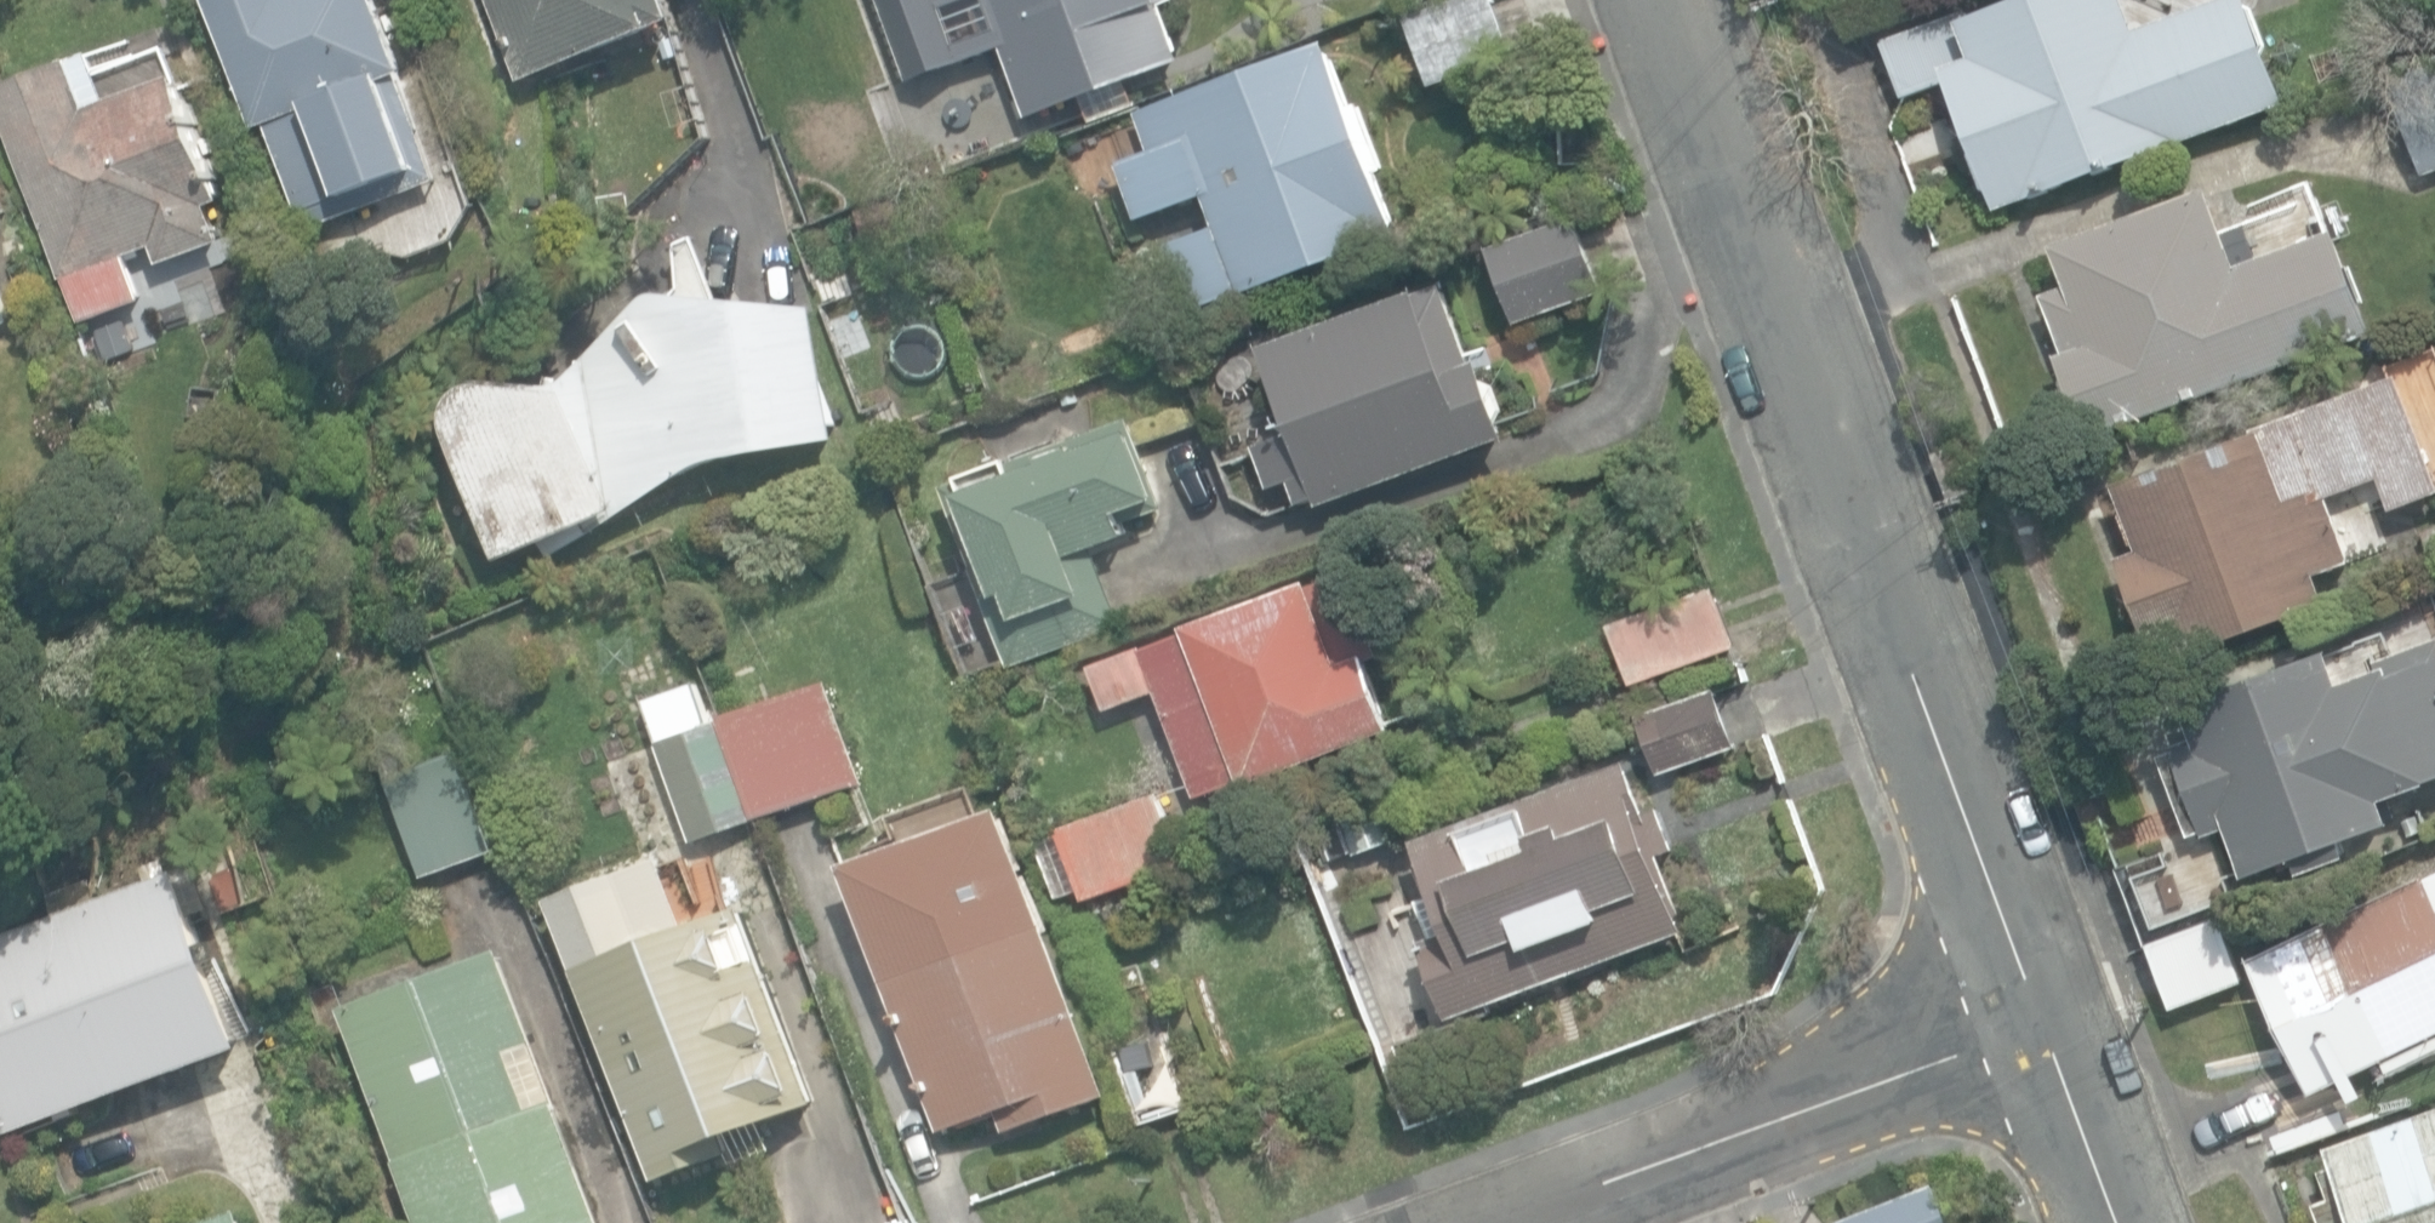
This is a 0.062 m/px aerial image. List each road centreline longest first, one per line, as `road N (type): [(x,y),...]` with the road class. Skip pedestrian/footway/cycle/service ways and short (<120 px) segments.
road 1 (residential): [(1668,0),(2037,1012)]
road 2 (residential): [(2037,1012),(1485,1222)]
road 3 (residential): [(2037,1012),(2114,1222)]

